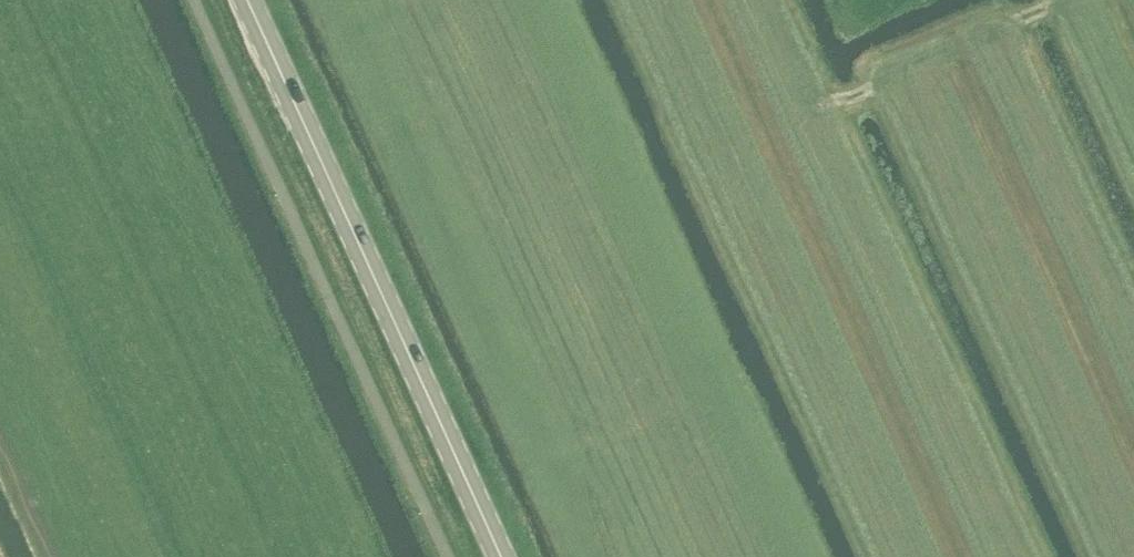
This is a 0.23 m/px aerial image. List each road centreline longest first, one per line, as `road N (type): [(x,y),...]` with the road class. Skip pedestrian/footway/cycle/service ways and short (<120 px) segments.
road 1 (secondary): [(502,556),(248,0)]

